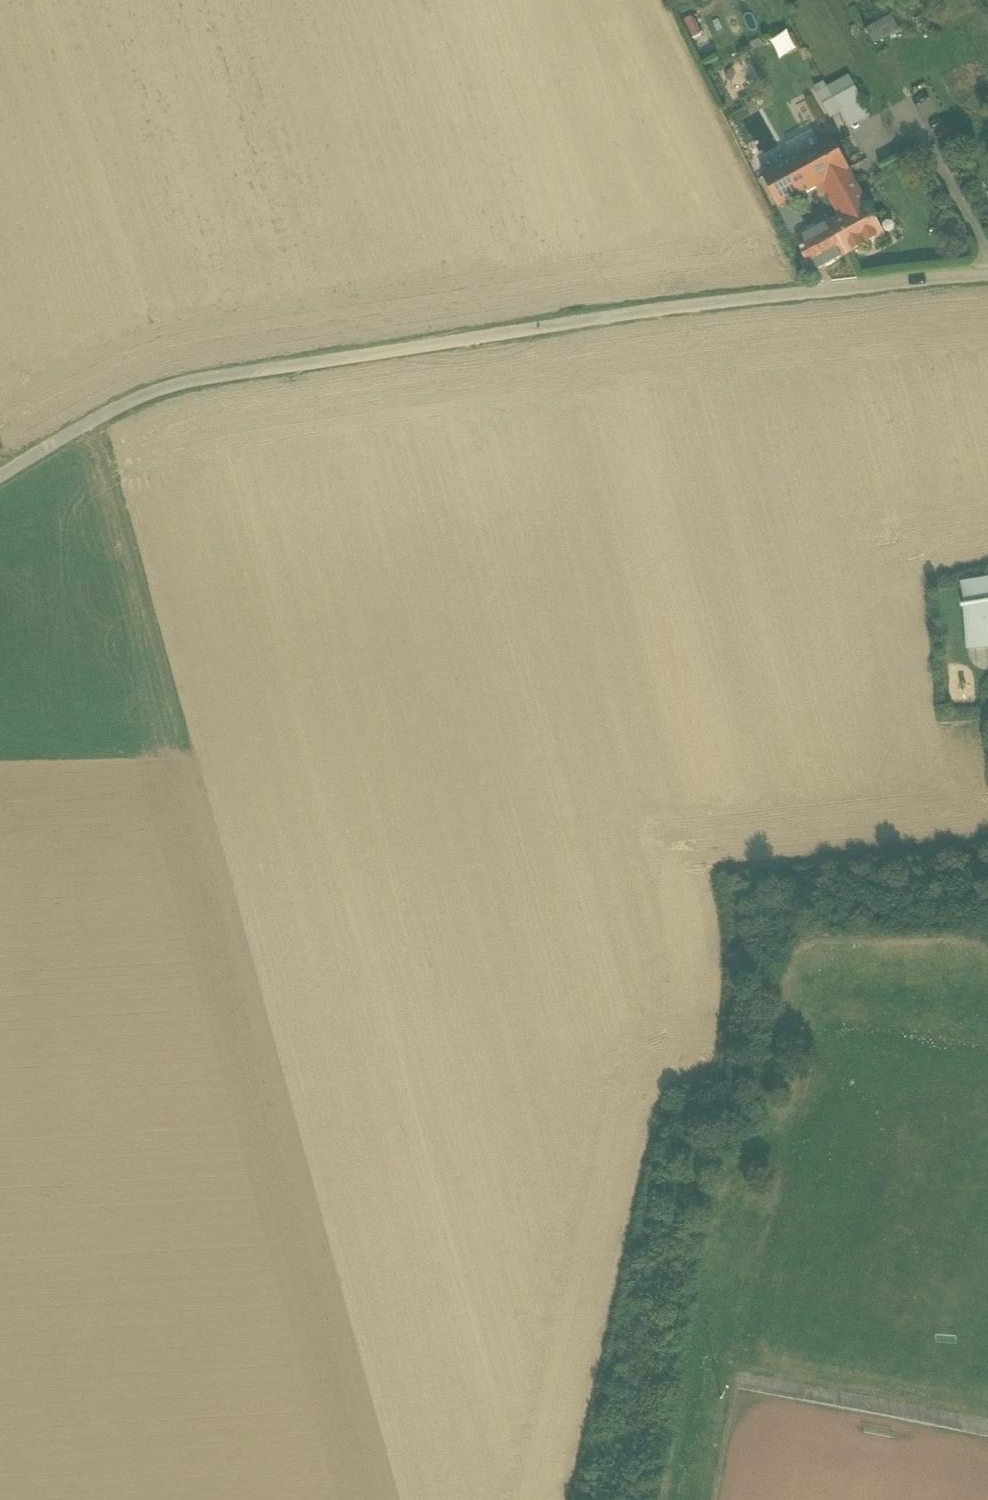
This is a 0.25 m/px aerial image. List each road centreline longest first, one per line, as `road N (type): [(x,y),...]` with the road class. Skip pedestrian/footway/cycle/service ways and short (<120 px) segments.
road 1 (unclassified): [(0,476),(137,399),(197,381),(572,321),(987,275)]

